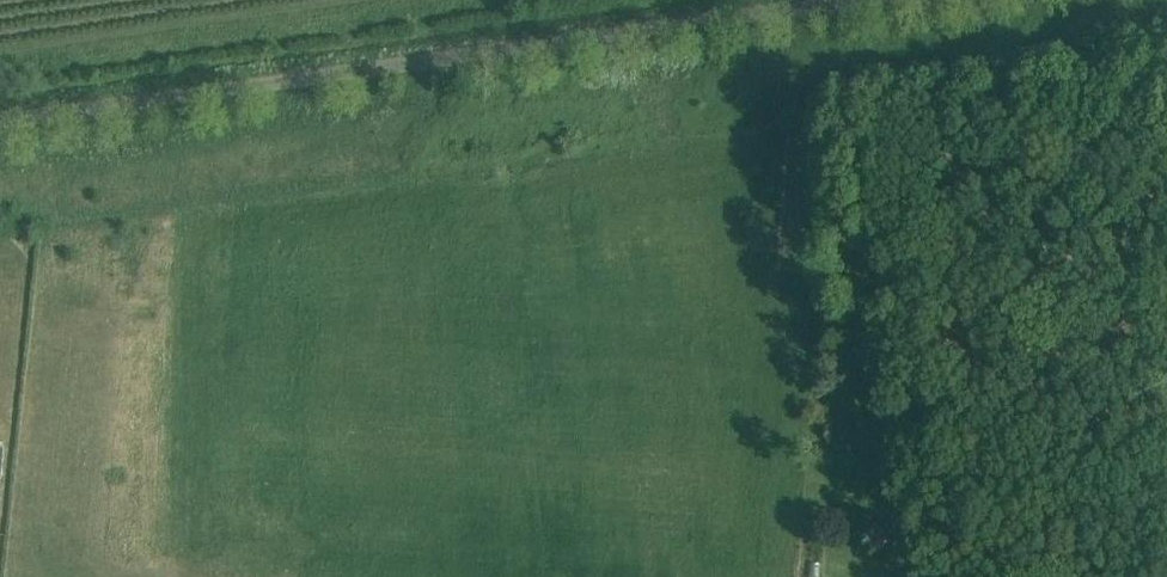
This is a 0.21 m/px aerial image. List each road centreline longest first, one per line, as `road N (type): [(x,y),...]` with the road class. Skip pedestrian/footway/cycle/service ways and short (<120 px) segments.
road 1 (track): [(0,120),(854,0)]

